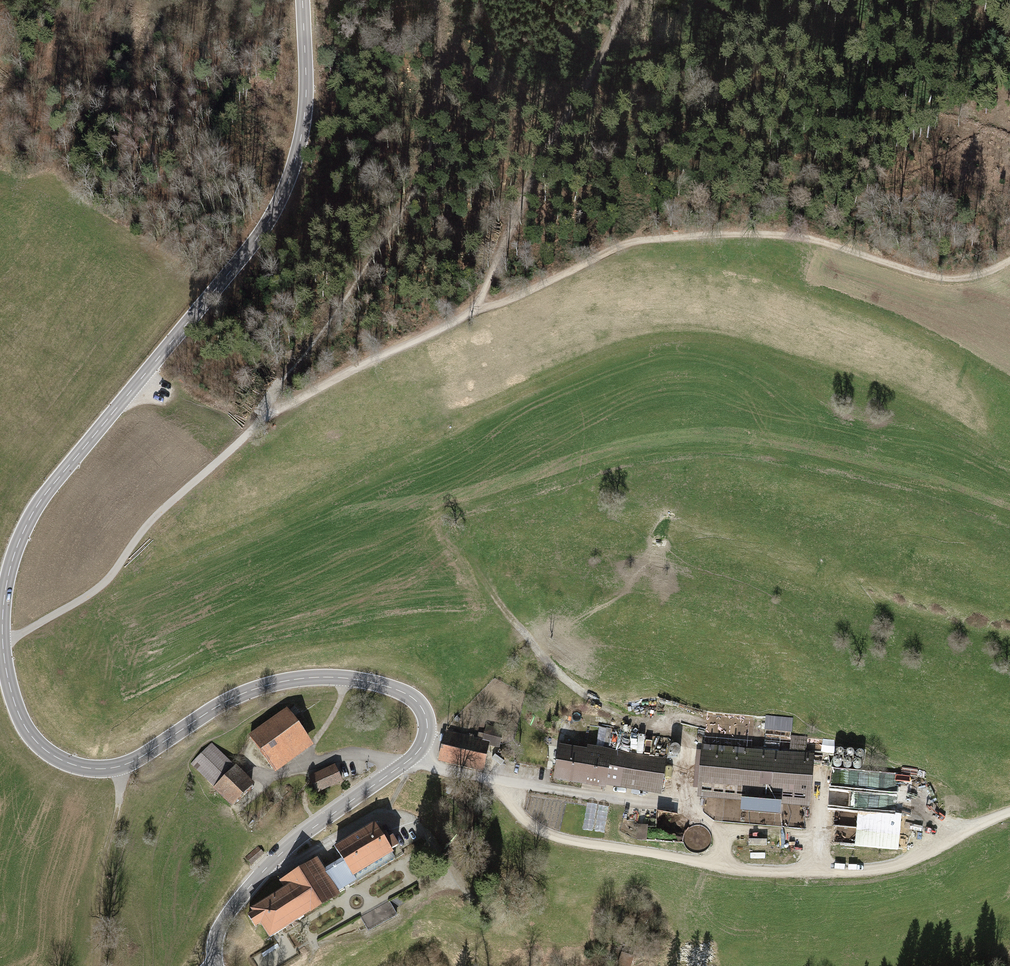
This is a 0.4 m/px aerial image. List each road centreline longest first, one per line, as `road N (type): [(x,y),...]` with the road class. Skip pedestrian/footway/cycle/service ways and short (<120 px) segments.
road 1 (tertiary): [(413,757),(427,732),(417,701),(378,684),(327,677),(239,695),(123,766),(69,763),(26,728),(3,646),(5,589),(29,521),(281,199),(301,136),(302,0)]
road 2 (track): [(263,420),(635,242),(791,235),(944,278),(980,275),(1009,260)]
road 3 (track): [(496,597),(576,689),(631,719),(696,740),(689,809),(714,829),(946,844)]
road 4 (track): [(1009,812),(890,867),(762,872),(552,837),(471,775)]
road 5 (track): [(627,0),(552,142),(502,261),(465,317)]
road 6 (track): [(3,646),(107,581),(152,520),(263,420)]
road 7 (track): [(420,137),(416,175),(380,246),(263,420)]
road 8 (tertiary): [(216,965),(217,933),(256,879),(413,757)]
road 9 (residential): [(471,775),(689,809)]
road 10 (track): [(123,766),(103,873),(98,965)]

